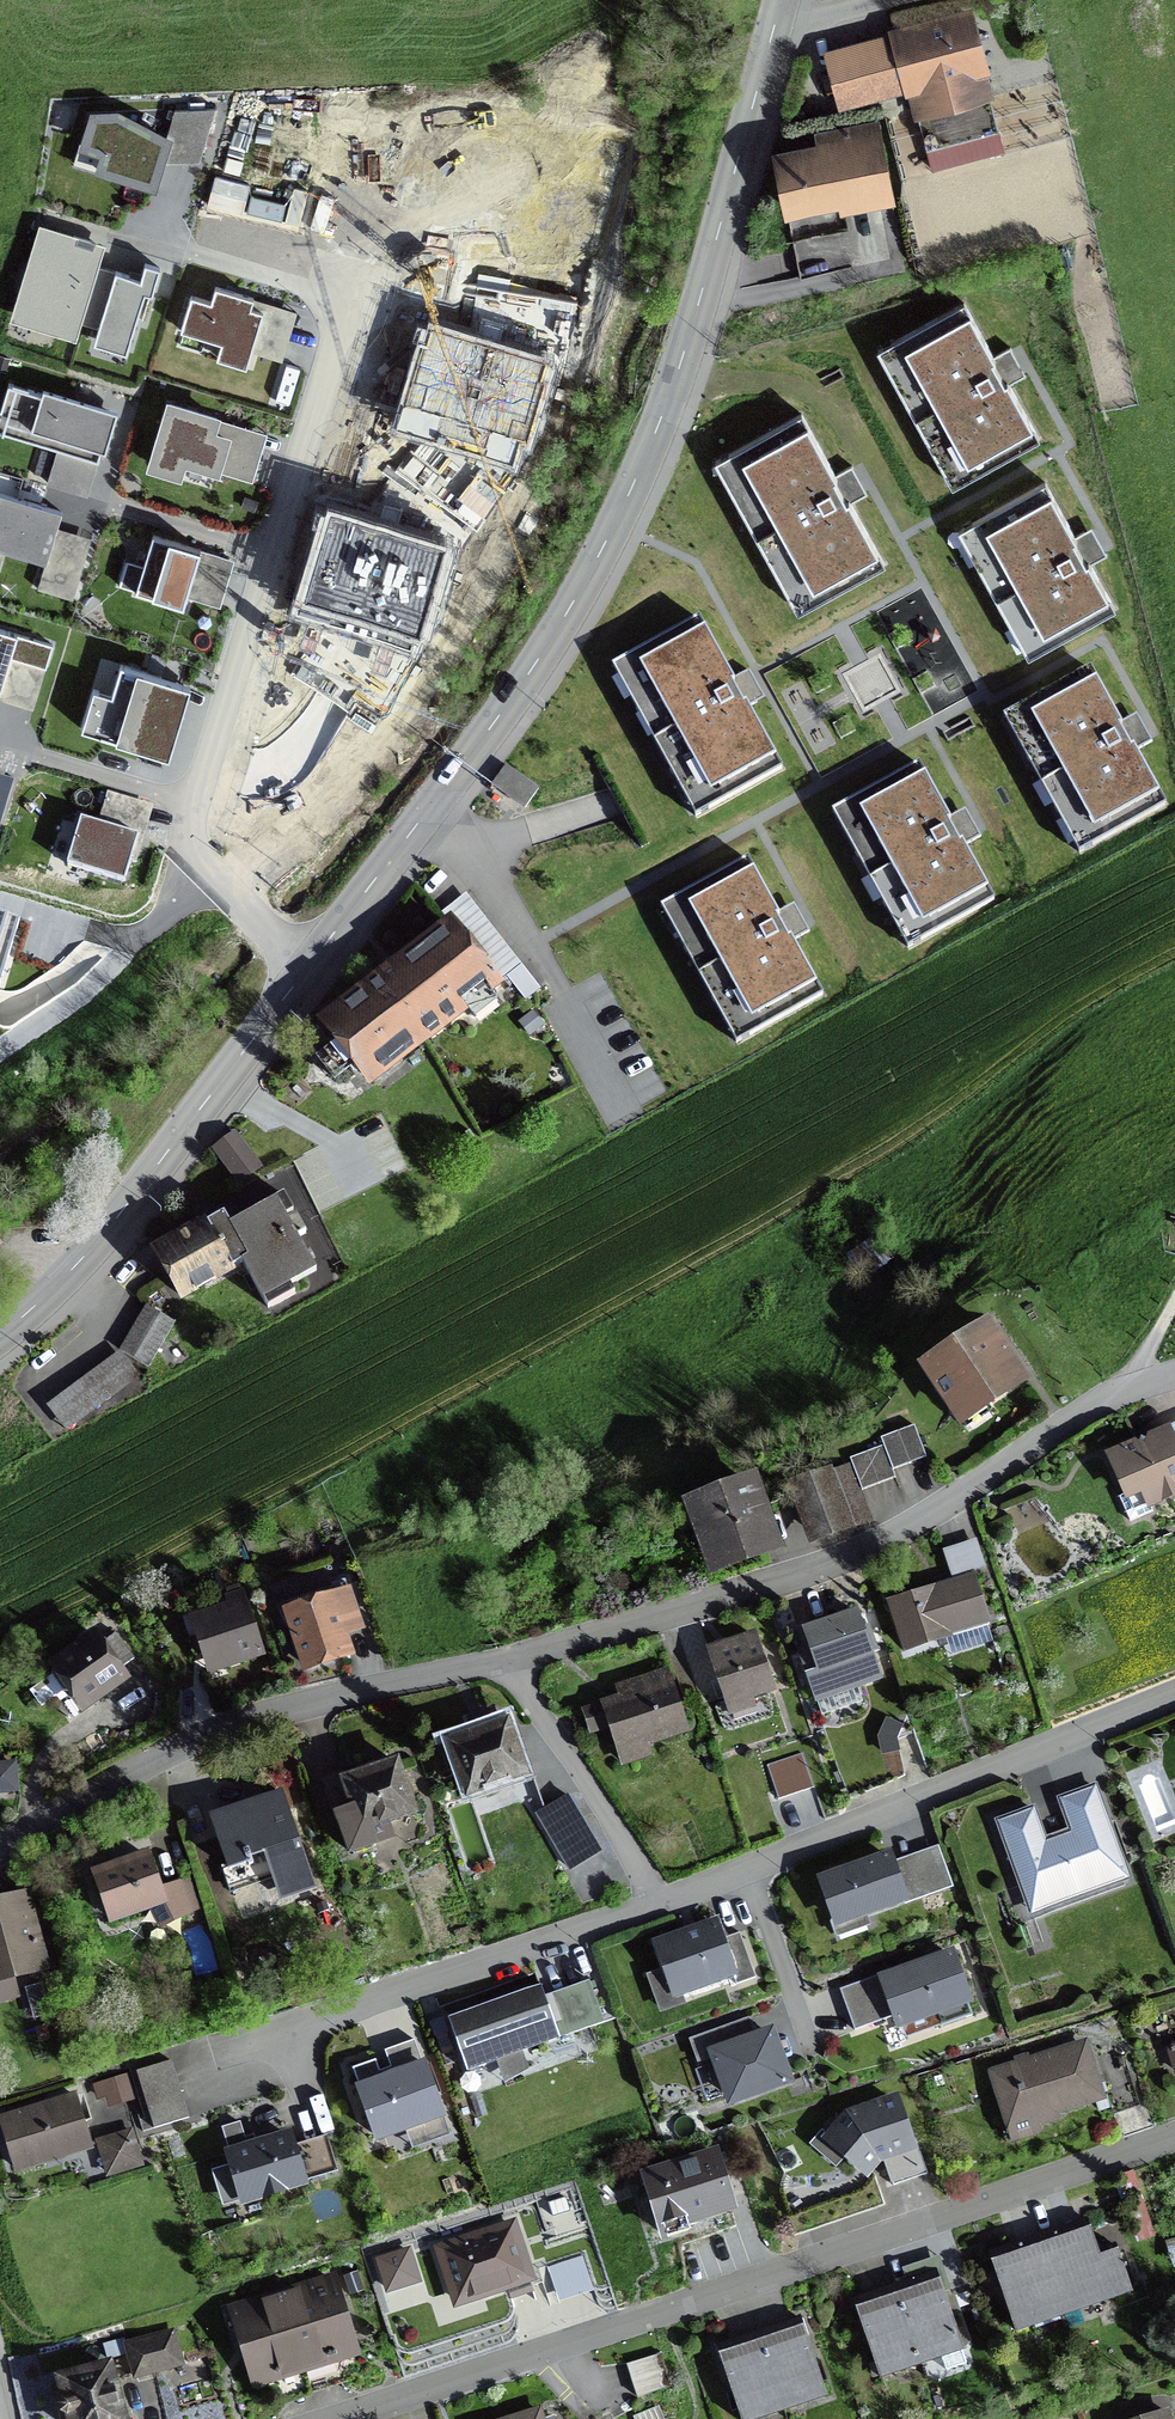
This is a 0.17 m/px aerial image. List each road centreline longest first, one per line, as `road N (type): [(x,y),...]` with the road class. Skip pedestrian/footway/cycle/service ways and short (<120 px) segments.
road 1 (tertiary): [(313,960),(532,667),(616,526),(684,358),(775,22)]
road 2 (residential): [(329,2418),(1174,2140)]
road 3 (residential): [(313,960),(242,906),(187,847),(356,276)]
road 4 (residential): [(502,1660),(856,1554),(1093,1406),(1174,1375)]
road 5 (residential): [(1174,1692),(661,1899)]
road 6 (residential): [(0,1843),(229,1728),(314,1700),(502,1660)]
road 7 (tertiary): [(0,1336),(126,1205),(313,960)]
road 8 (residential): [(661,1899),(290,2027)]
road 9 (residential): [(661,1899),(502,1660)]

